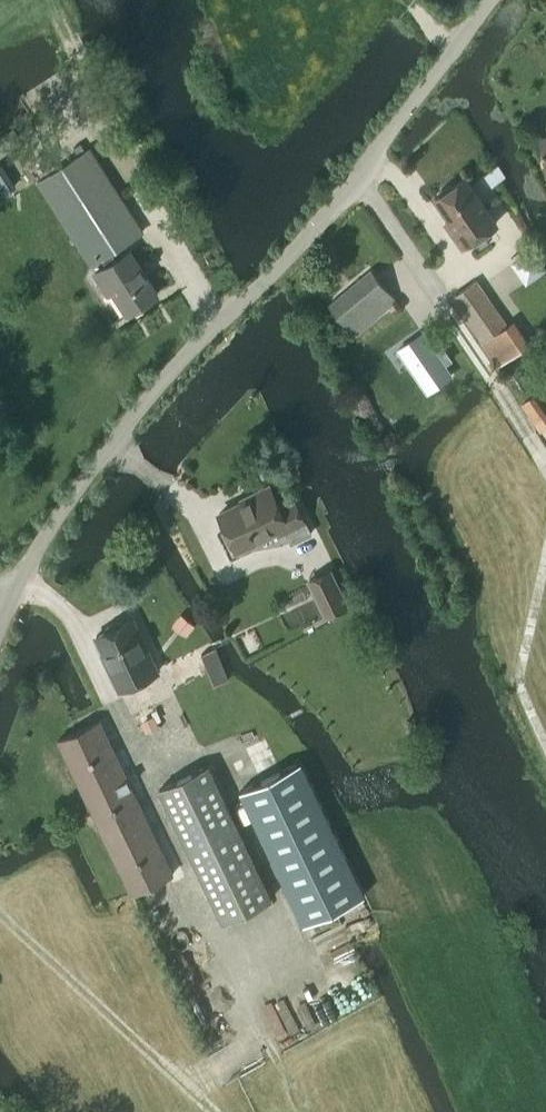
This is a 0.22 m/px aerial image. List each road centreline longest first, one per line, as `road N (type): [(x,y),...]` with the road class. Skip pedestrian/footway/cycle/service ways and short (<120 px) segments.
road 1 (unclassified): [(0,632),(45,540),(112,450),(180,365),(358,180),(493,0)]
road 2 (track): [(358,180),(545,476)]
road 3 (track): [(210,1111),(0,919)]
road 4 (track): [(545,568),(519,682),(545,744)]

